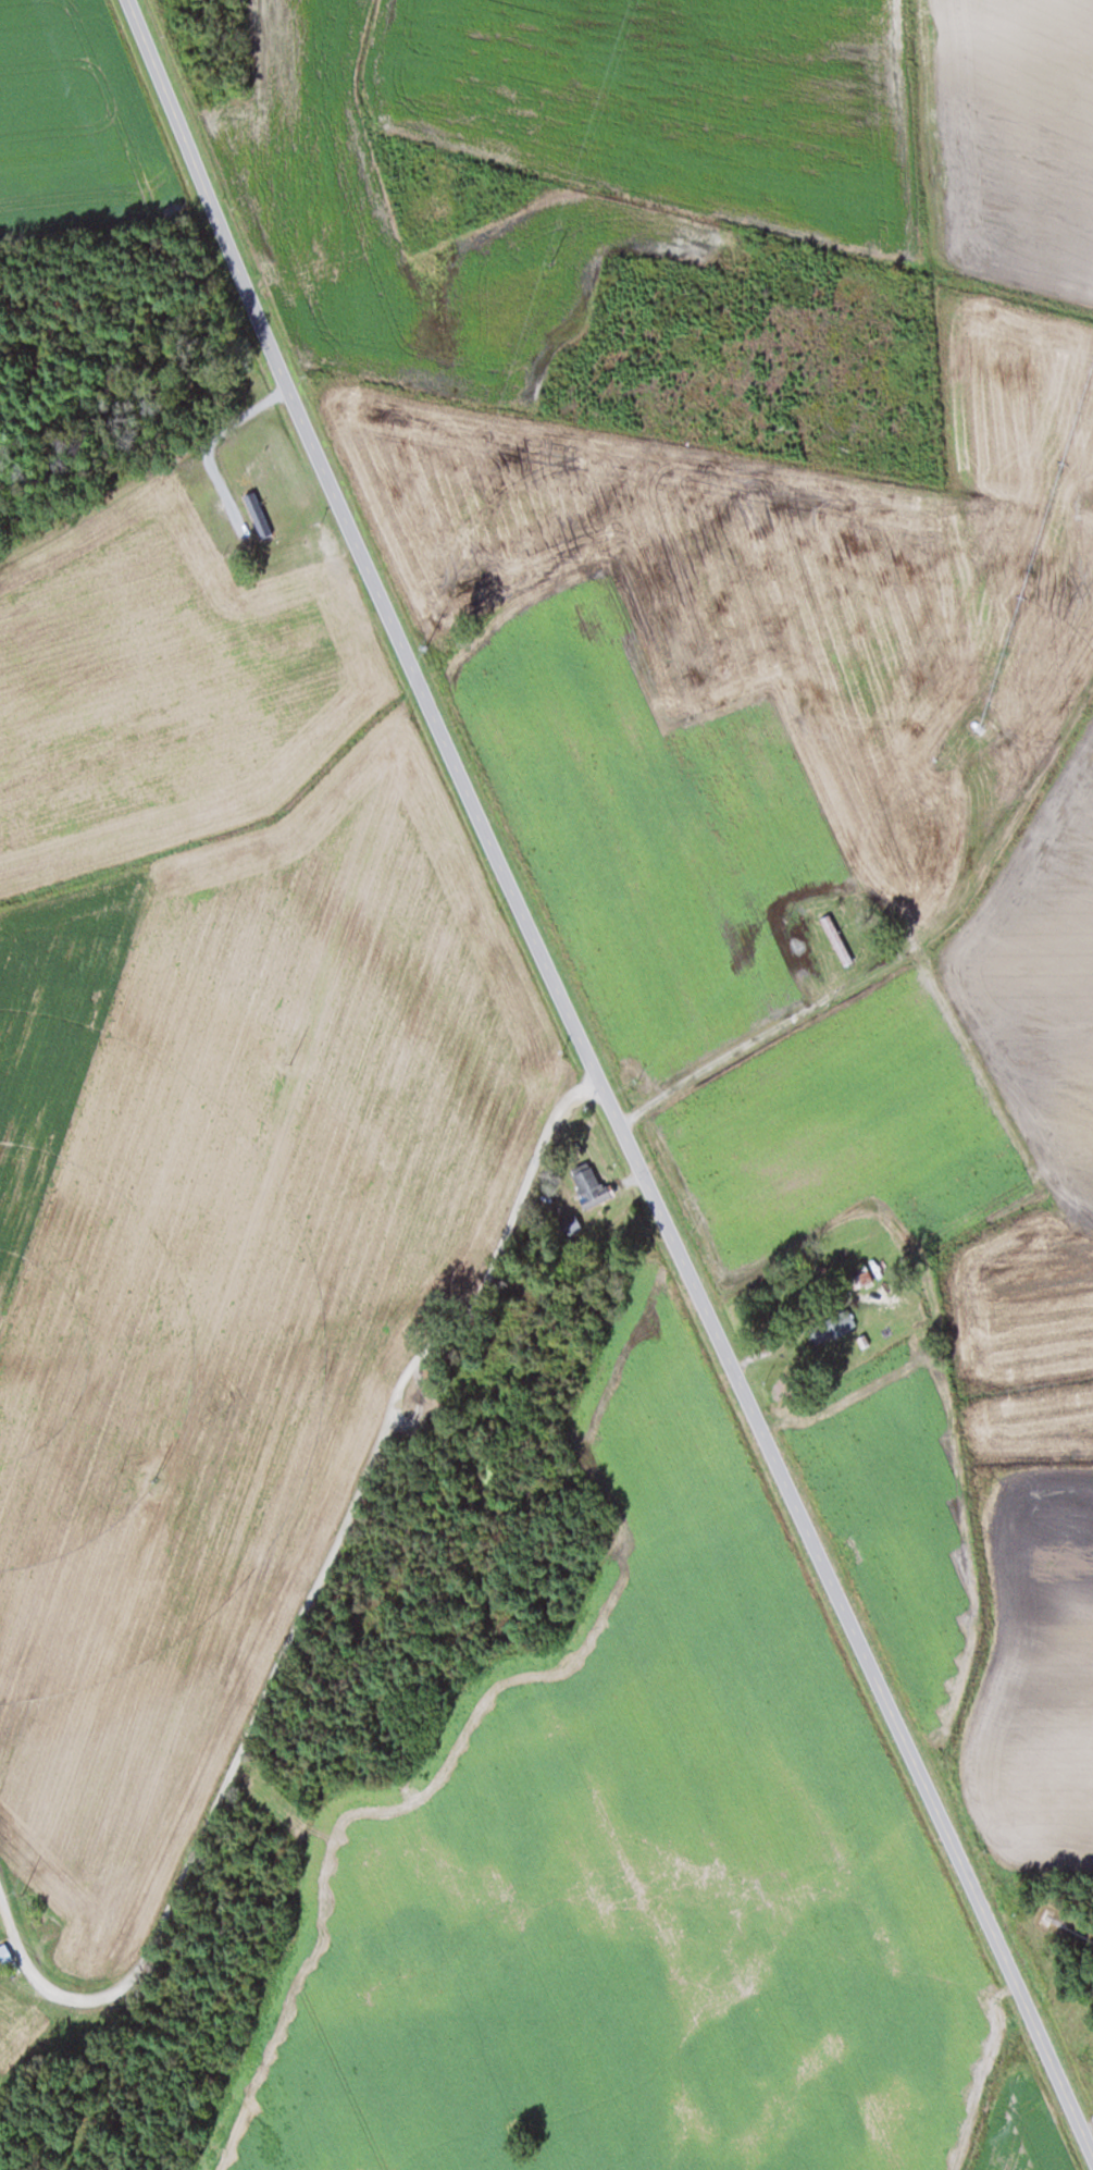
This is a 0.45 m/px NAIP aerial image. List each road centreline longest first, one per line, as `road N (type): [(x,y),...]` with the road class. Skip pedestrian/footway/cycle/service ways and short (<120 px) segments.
road 1 (residential): [(1092,2153),(415,674),(126,0)]

